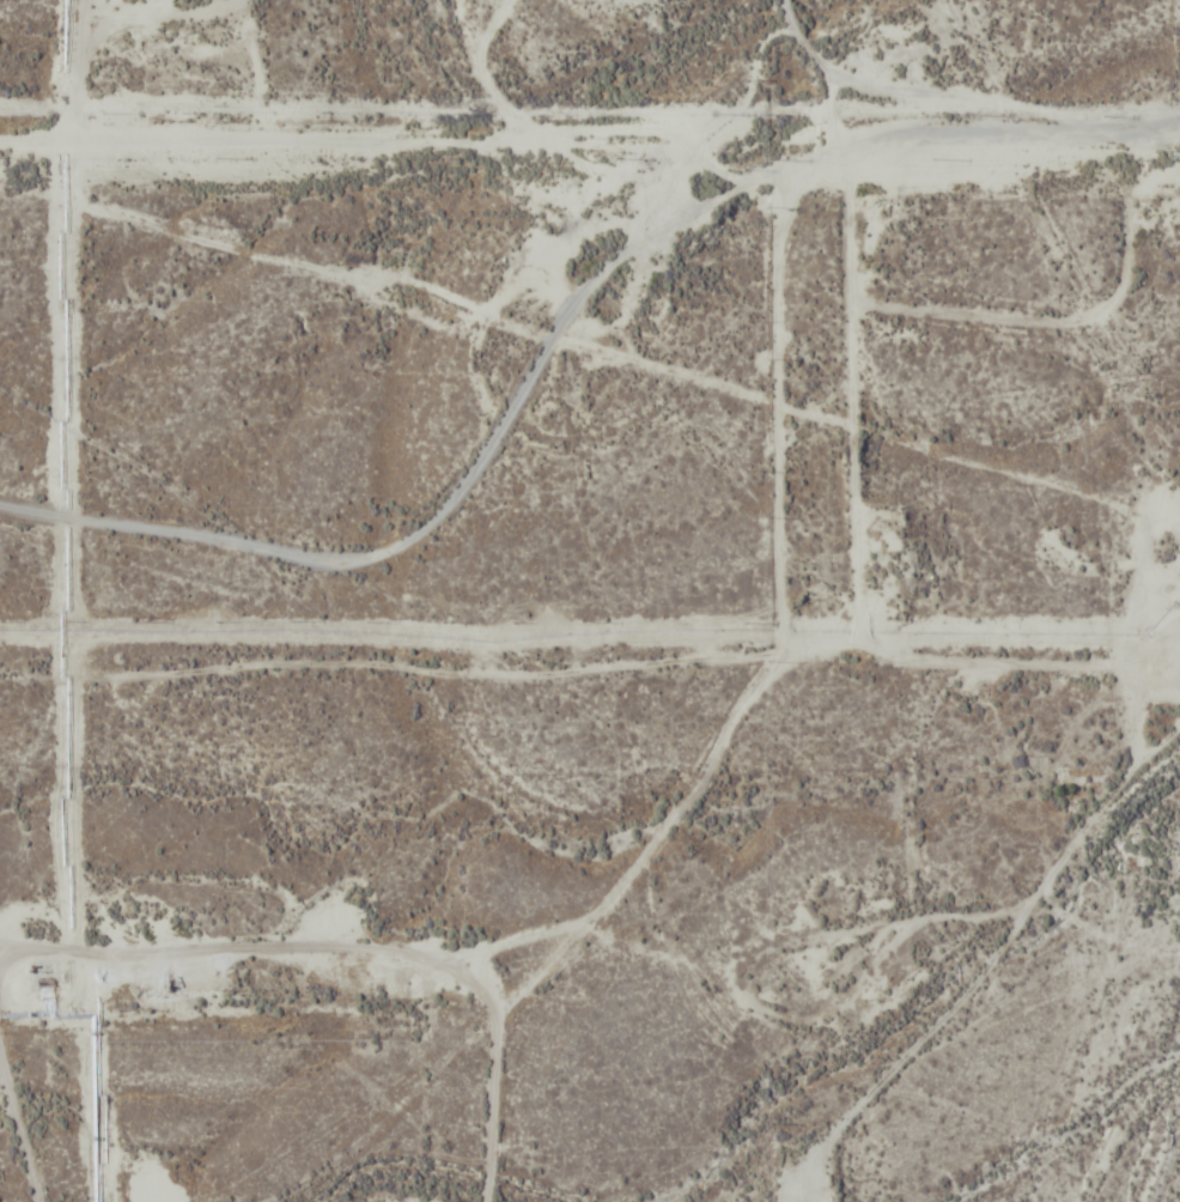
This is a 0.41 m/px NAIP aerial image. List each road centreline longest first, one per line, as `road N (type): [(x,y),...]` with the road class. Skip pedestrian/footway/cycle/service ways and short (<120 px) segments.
road 1 (residential): [(0,508),(215,541),(294,565),(361,564),(395,553),(449,516),(594,302),(720,202),(798,168),(882,148),(1179,134)]
road 2 (residential): [(1179,680),(942,664),(862,645),(547,681),(321,666),(213,678),(0,680)]
road 3 (residential): [(0,1047),(41,1201)]

